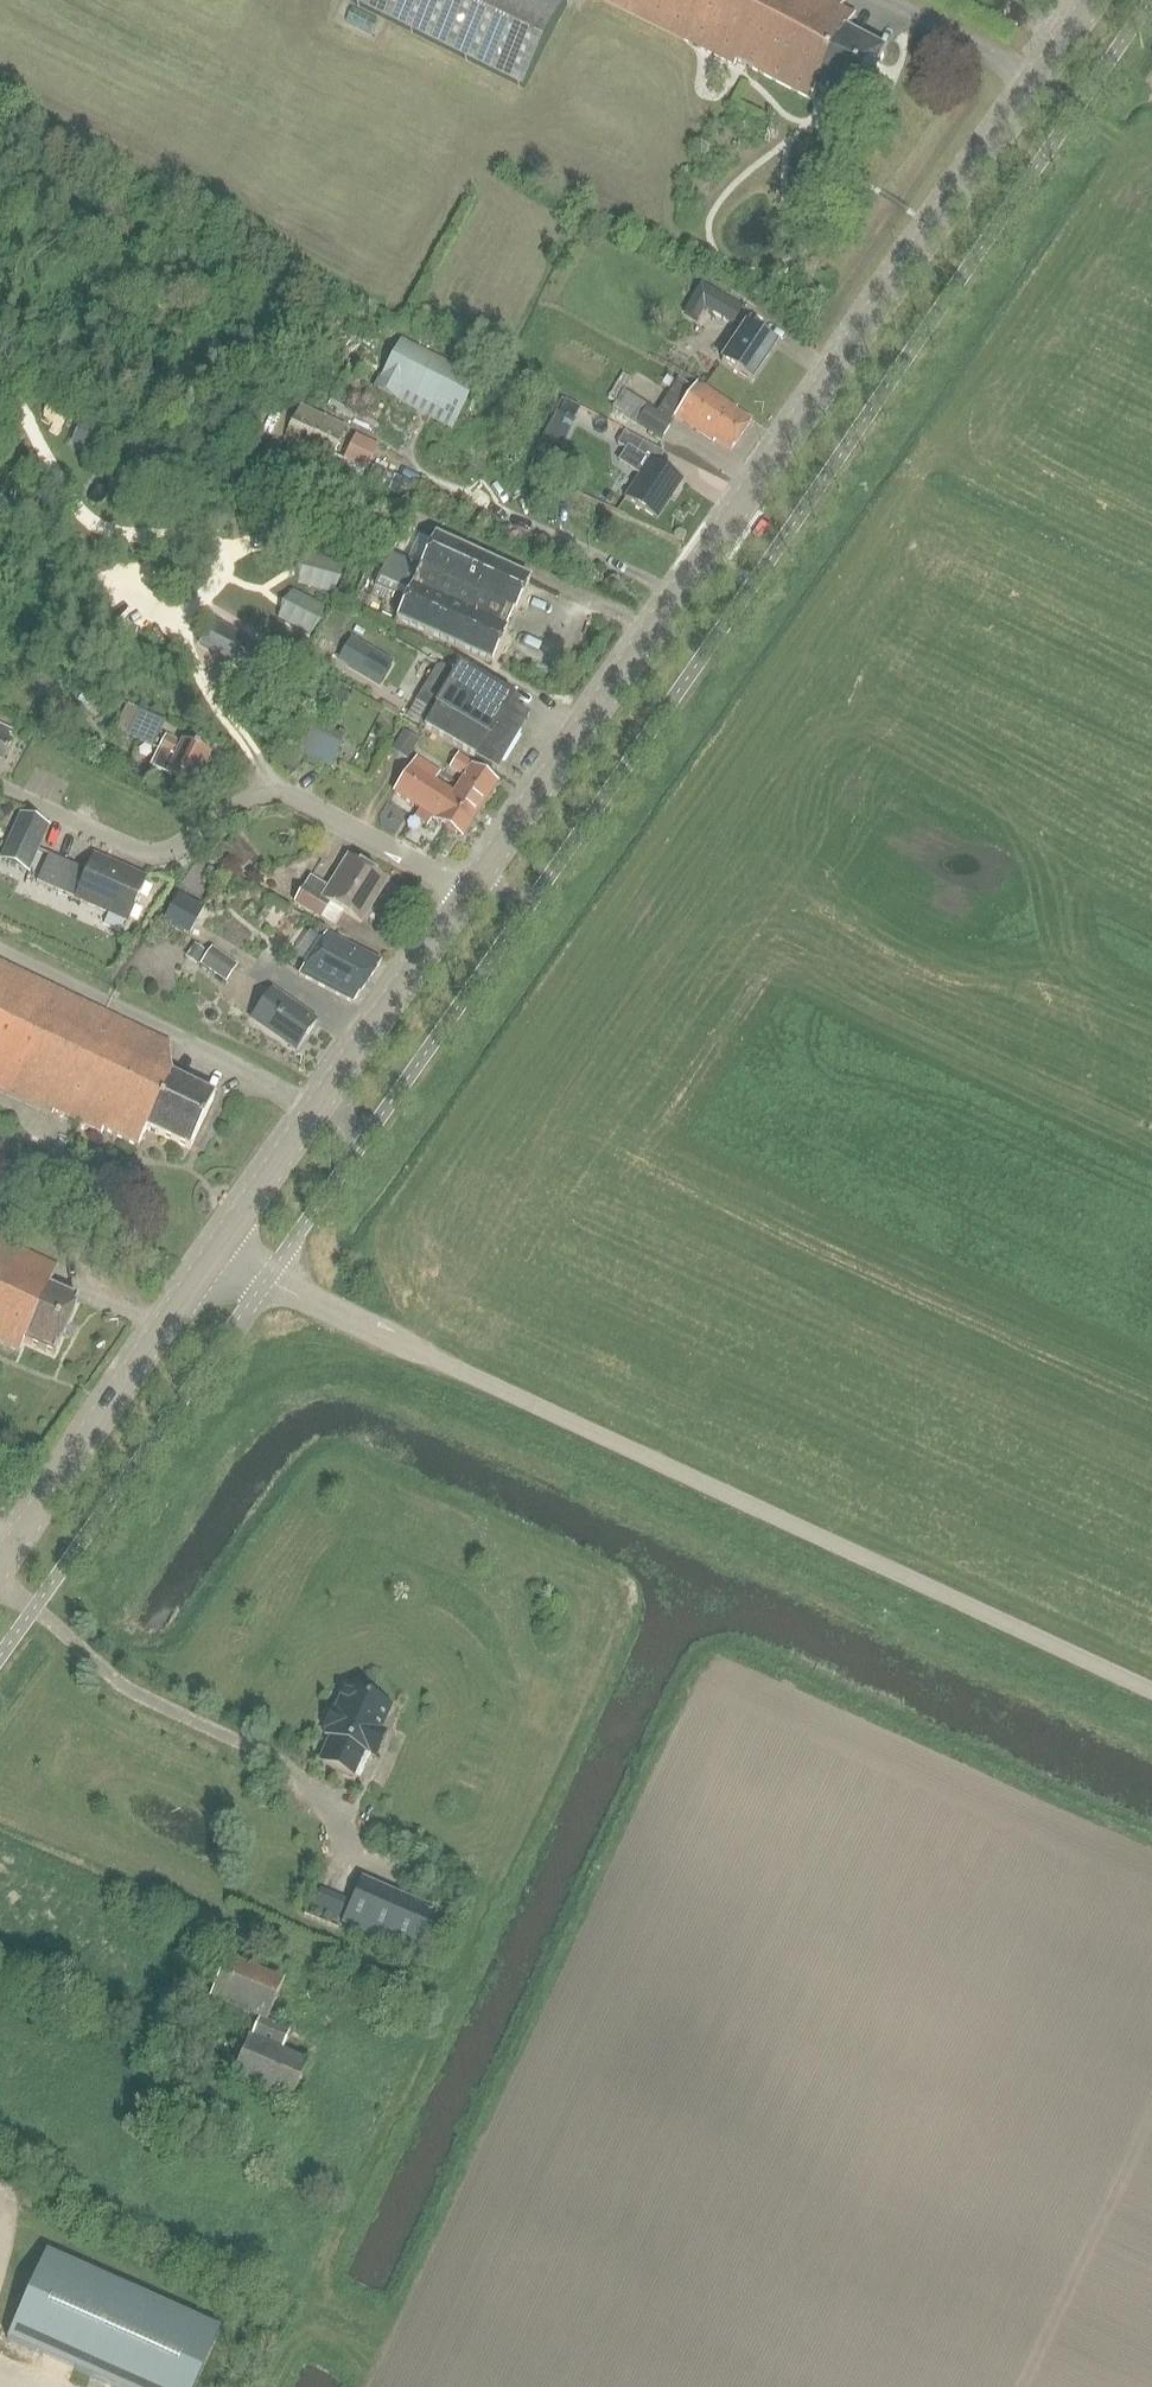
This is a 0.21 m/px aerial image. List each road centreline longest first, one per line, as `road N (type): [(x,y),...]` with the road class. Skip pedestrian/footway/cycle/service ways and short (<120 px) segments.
road 1 (secondary): [(471,895),(1095,0)]
road 2 (unclassified): [(1151,1690),(267,1281),(219,1251)]
road 3 (residential): [(471,895),(299,801),(271,796),(167,856),(140,853),(0,787)]
road 4 (secondary): [(219,1251),(471,895)]
road 5 (secondary): [(0,1572),(219,1251)]

